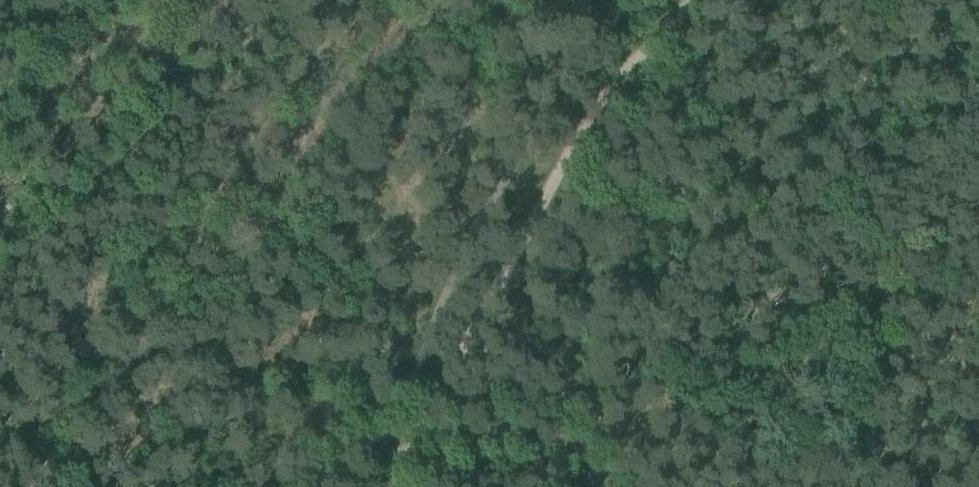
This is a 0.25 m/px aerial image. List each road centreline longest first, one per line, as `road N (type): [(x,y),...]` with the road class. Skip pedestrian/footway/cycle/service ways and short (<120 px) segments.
road 1 (track): [(479,327),(588,121),(625,67),(691,0)]
road 2 (track): [(251,0),(0,254)]
road 3 (track): [(387,486),(479,327)]
road 4 (track): [(479,327),(543,486)]

